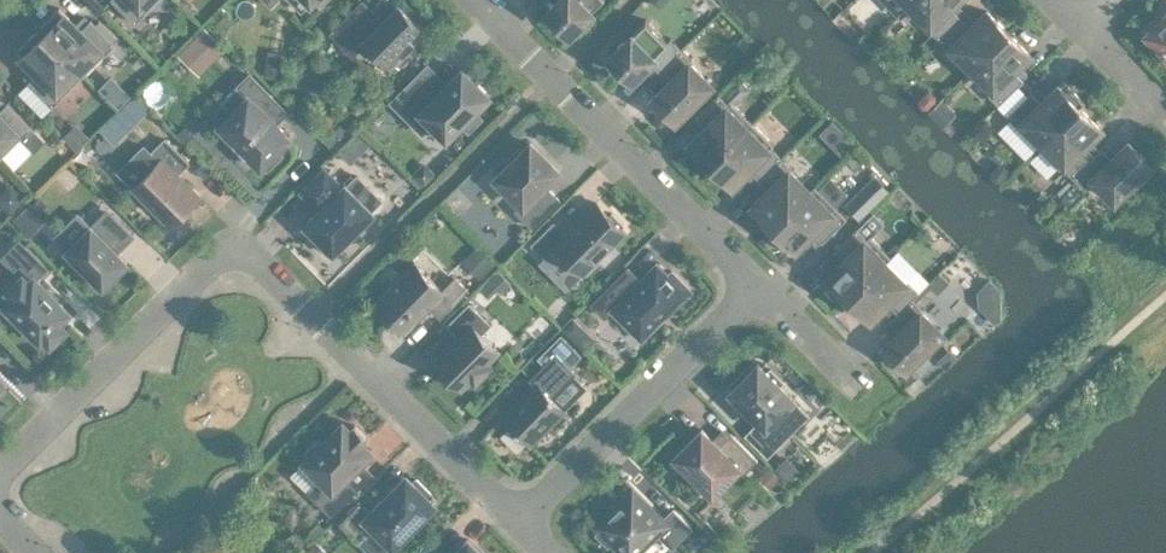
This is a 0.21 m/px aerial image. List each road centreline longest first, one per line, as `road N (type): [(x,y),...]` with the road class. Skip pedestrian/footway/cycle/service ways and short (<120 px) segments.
road 1 (residential): [(0,472),(208,265),(235,248),(254,257),(519,522)]
road 2 (residential): [(758,287),(472,0)]
road 3 (residential): [(519,522),(758,287)]
road 4 (residential): [(862,392),(758,287)]
road 5 (residential): [(1165,116),(1078,27)]

